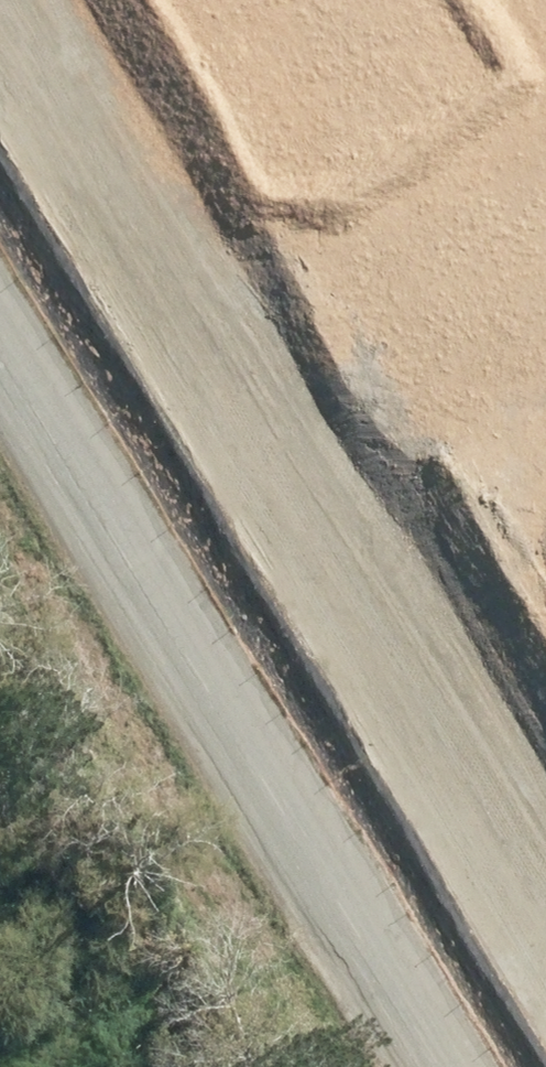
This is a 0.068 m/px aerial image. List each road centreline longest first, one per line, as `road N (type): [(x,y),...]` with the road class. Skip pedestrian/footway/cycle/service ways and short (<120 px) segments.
road 1 (secondary): [(0,151),(545,1052)]
road 2 (secondary): [(399,1066),(0,430)]

